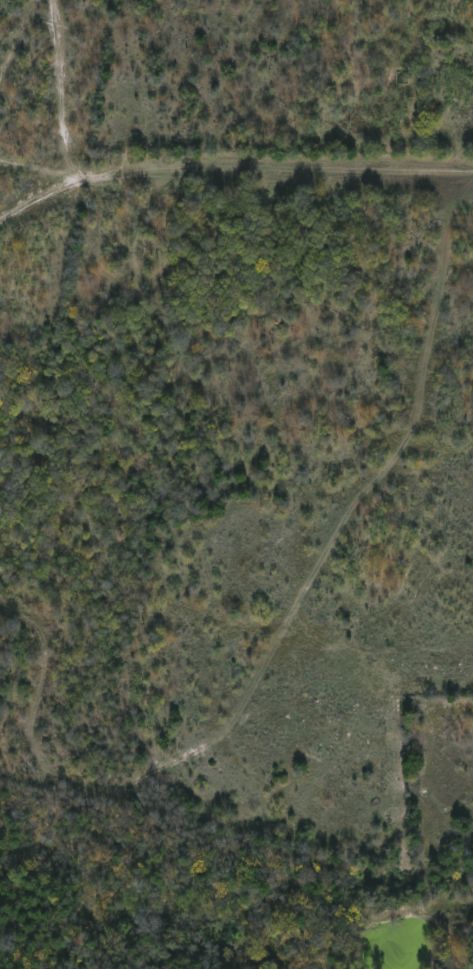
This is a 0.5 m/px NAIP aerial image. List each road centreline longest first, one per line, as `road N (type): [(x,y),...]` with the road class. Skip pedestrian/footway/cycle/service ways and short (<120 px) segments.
road 1 (residential): [(0,222),(101,181),(472,164)]

